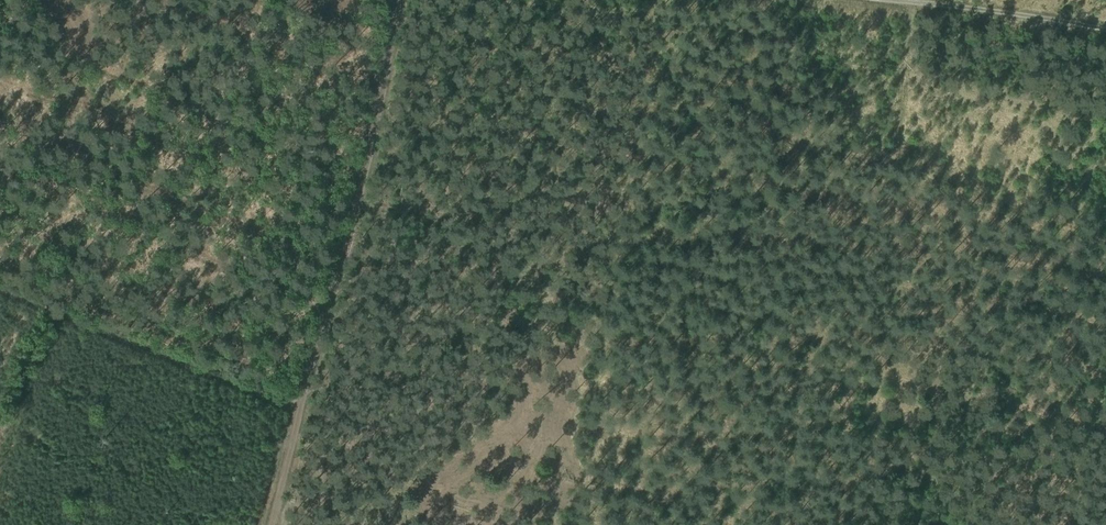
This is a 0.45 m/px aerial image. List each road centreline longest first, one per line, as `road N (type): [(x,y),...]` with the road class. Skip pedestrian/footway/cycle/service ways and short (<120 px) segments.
road 1 (track): [(396,0),(375,123),(291,407)]
road 2 (track): [(910,0),(1105,32)]
road 3 (track): [(291,407),(266,524)]

